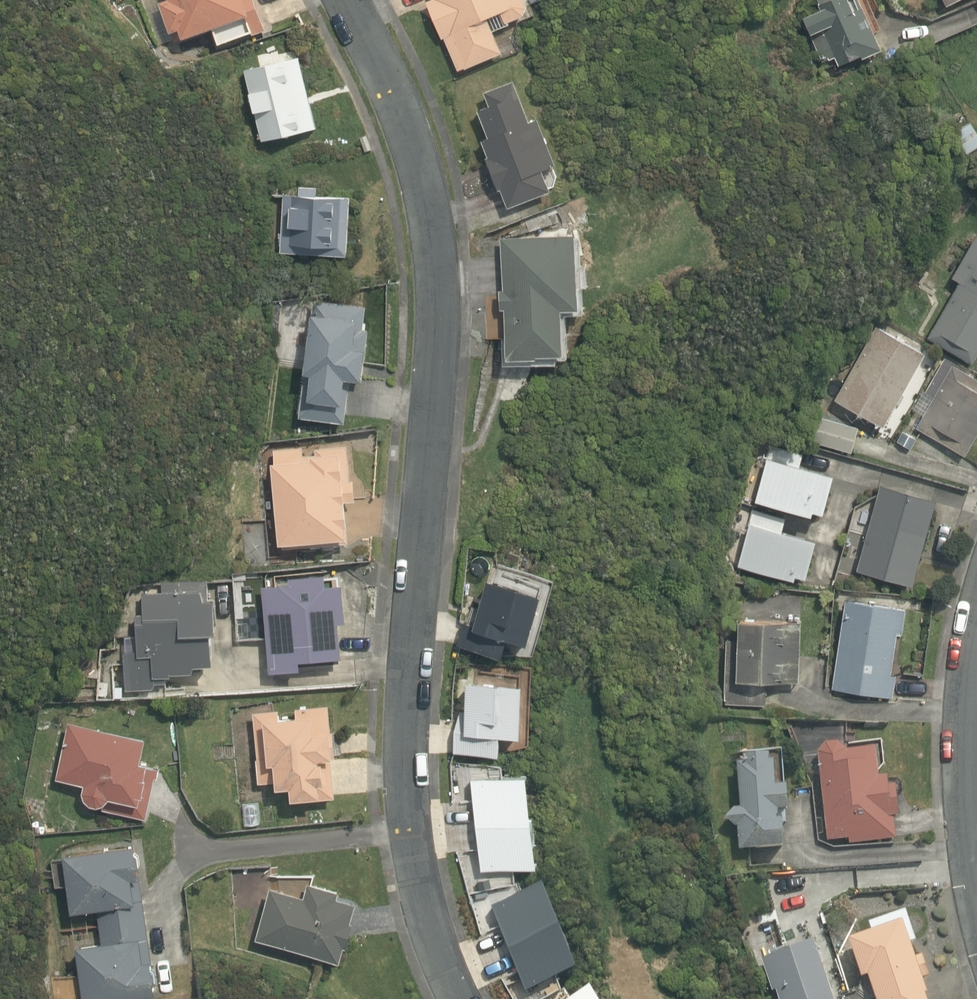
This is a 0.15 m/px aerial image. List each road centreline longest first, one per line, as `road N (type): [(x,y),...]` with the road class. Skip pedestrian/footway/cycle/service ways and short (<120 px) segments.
road 1 (residential): [(352,0),(427,179),(444,273),(413,778),(429,894),(464,998)]
road 2 (residential): [(976,616),(967,718),(976,864)]

